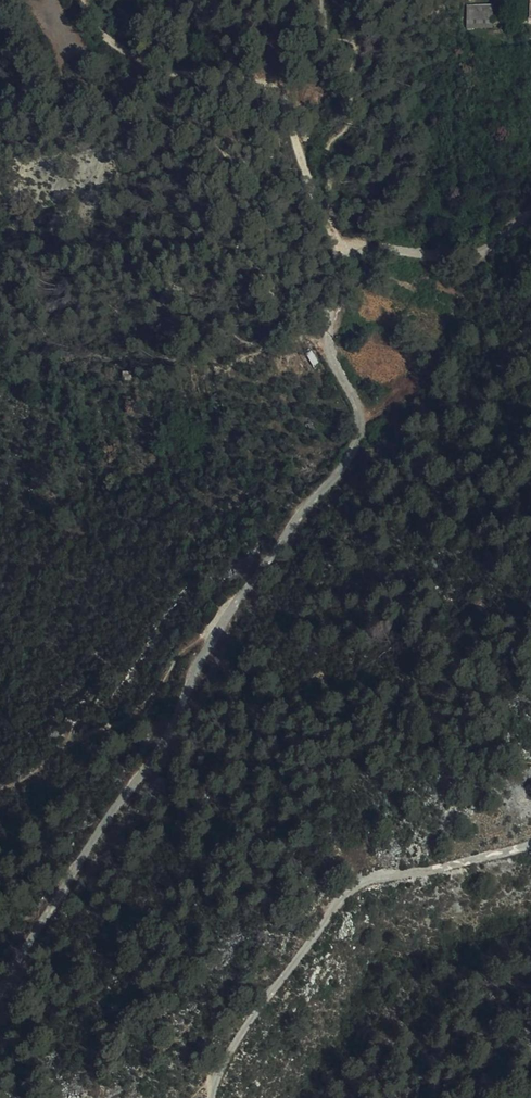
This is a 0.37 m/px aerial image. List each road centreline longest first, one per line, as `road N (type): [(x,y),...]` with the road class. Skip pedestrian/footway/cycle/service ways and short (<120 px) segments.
road 1 (track): [(530,215),(468,254),(377,249),(350,259),(335,285),(326,338),(359,406),(357,441),(212,636),(139,777),(0,991)]
road 2 (track): [(210,1097),(260,1006),(362,883),(530,844)]
road 3 (track): [(350,259),(308,179),(284,106),(258,89),(163,68),(104,37)]

